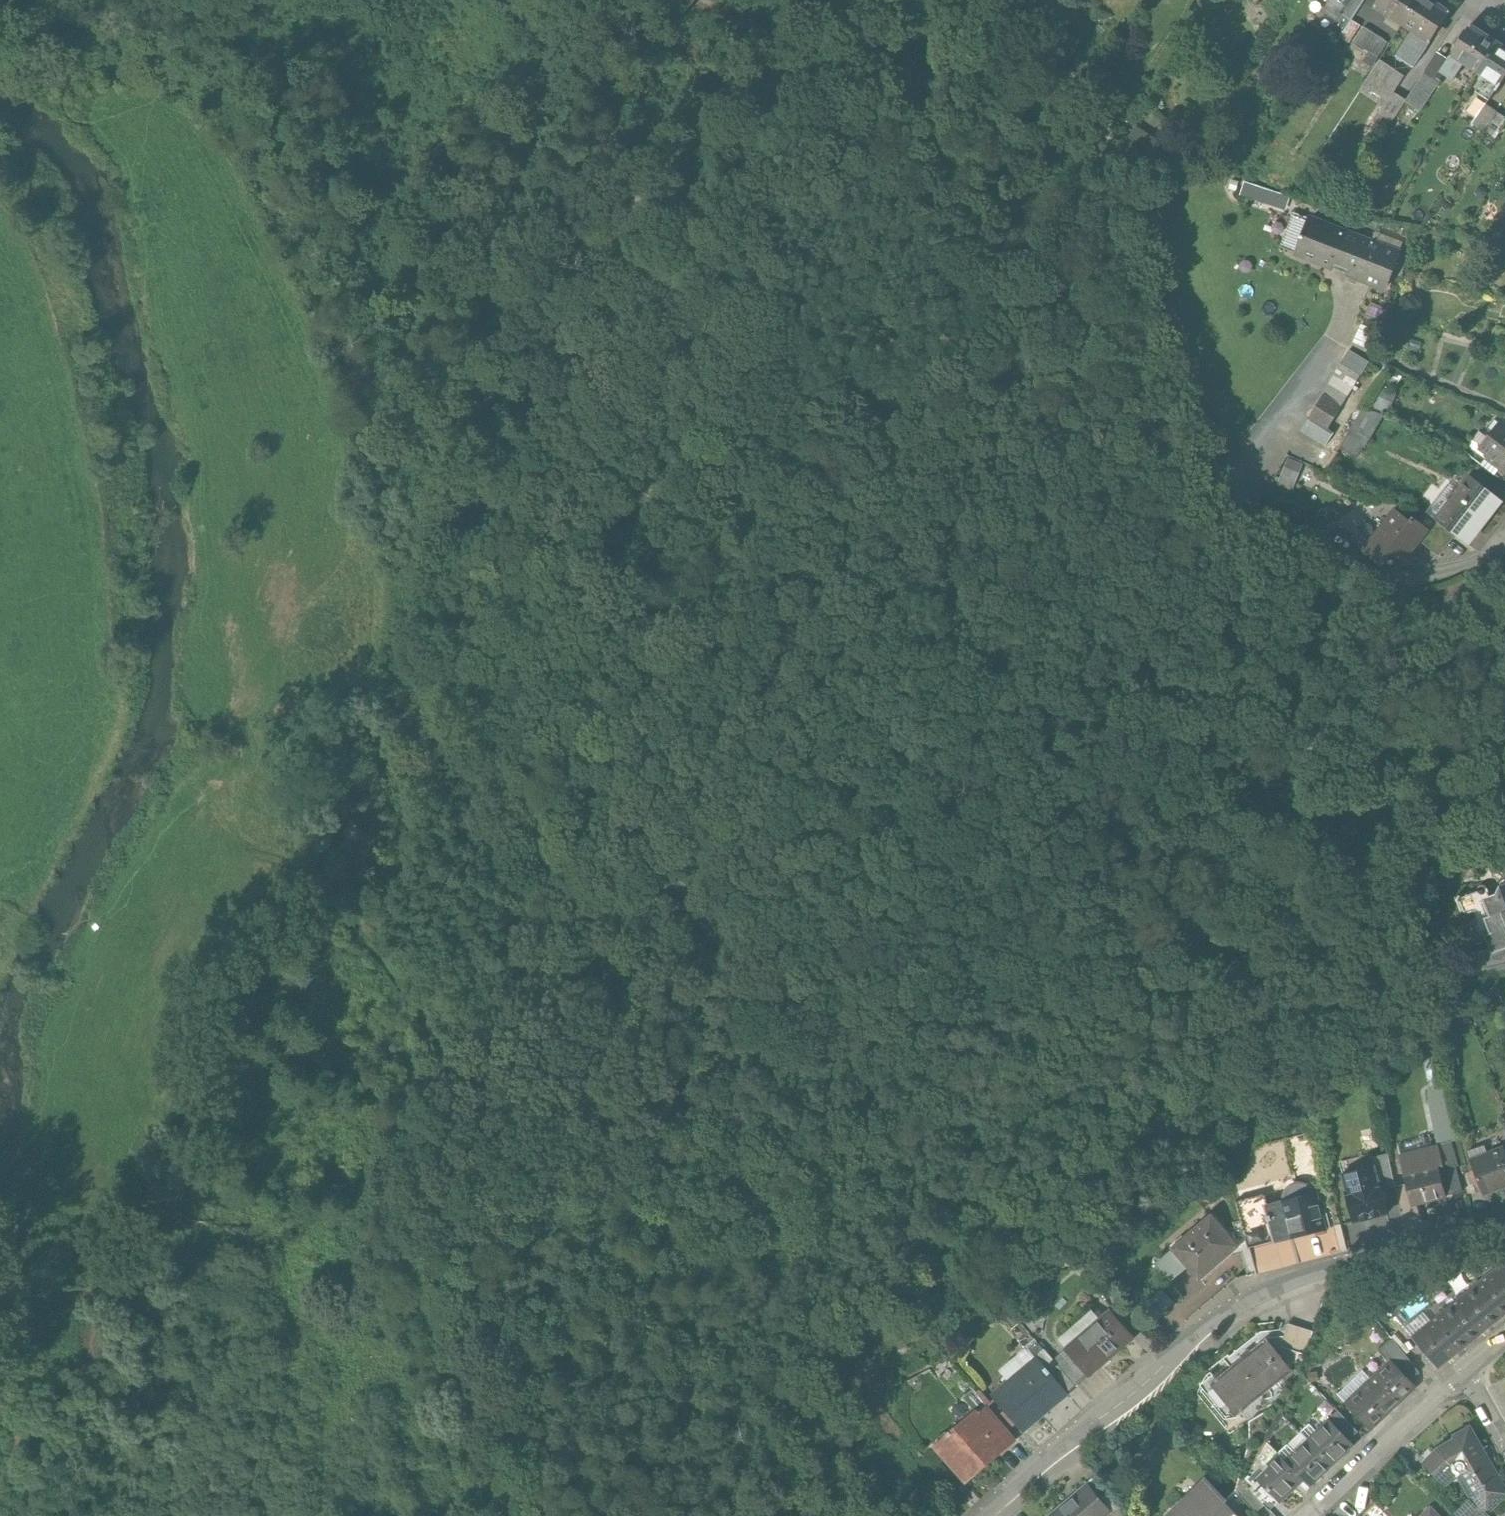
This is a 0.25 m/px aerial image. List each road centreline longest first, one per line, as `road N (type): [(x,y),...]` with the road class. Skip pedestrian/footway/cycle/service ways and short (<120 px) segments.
road 1 (residential): [(983,1515),(1160,1364),(1251,1301),(1504,1225)]
road 2 (residential): [(1463,1372),(1310,1515)]

